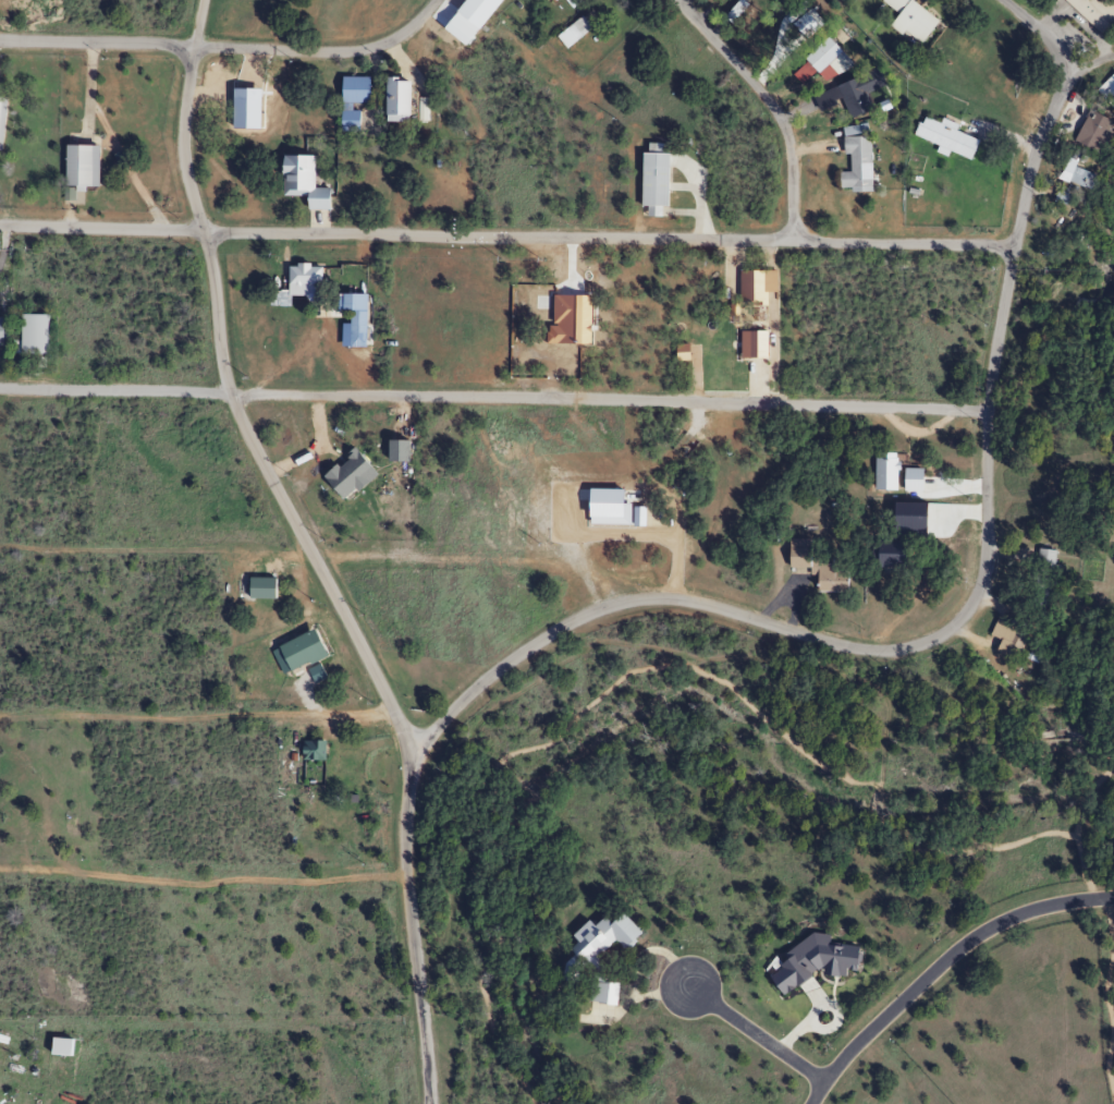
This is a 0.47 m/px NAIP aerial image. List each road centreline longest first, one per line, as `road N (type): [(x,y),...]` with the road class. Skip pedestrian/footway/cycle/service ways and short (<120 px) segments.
road 1 (residential): [(625,599),(713,605),(877,652),(942,635),(972,602),(984,566),(992,363),(1036,153),(1063,81),(1053,38),(1004,0)]
road 2 (residential): [(0,388),(989,410)]
road 3 (residential): [(408,792),(399,719),(236,413),(224,375),(206,231),(183,139),(203,0)]
road 4 (residential): [(431,1103),(405,841),(417,761),(475,684),(555,630),(625,599)]
road 5 (residential): [(793,240),(206,231)]
road 6 (residential): [(438,0),(395,37),(360,51),(0,38)]
road 7 (residential): [(1113,897),(1024,913),(966,942),(857,1043),(809,1103)]
road 8 (residential): [(793,240),(793,165),(774,107),(675,0)]
road 9 (residential): [(1015,245),(793,240)]
road 10 (residential): [(206,231),(0,225)]
road 11 (residential): [(822,1085),(694,991)]

